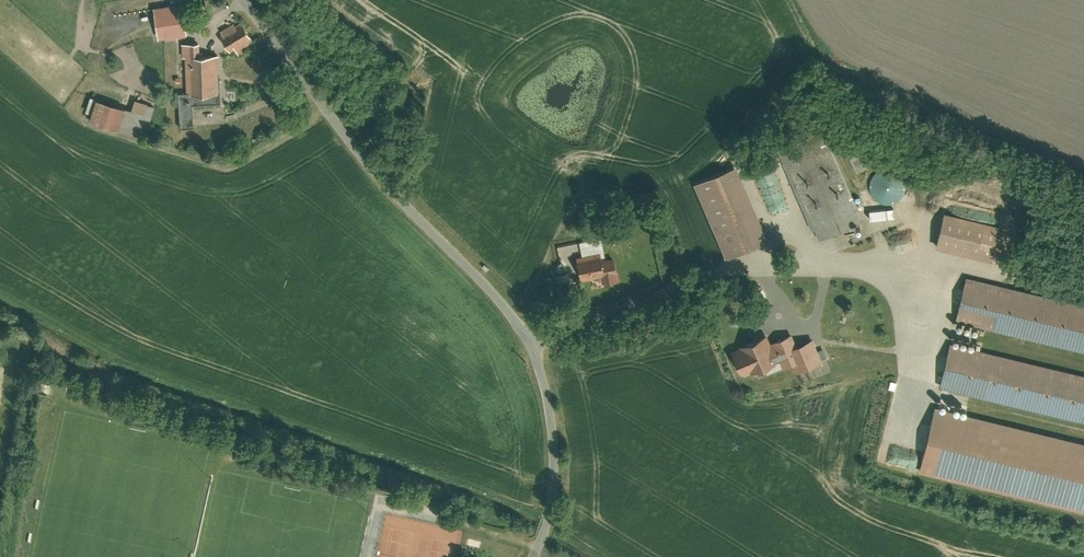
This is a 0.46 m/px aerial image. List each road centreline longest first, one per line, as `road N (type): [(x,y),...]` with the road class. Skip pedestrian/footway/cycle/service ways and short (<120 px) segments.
road 1 (unclassified): [(533,556),(554,493),(555,441),(532,346),(501,301),(371,168),(245,0)]
road 2 (track): [(326,108),(232,166),(93,126)]

